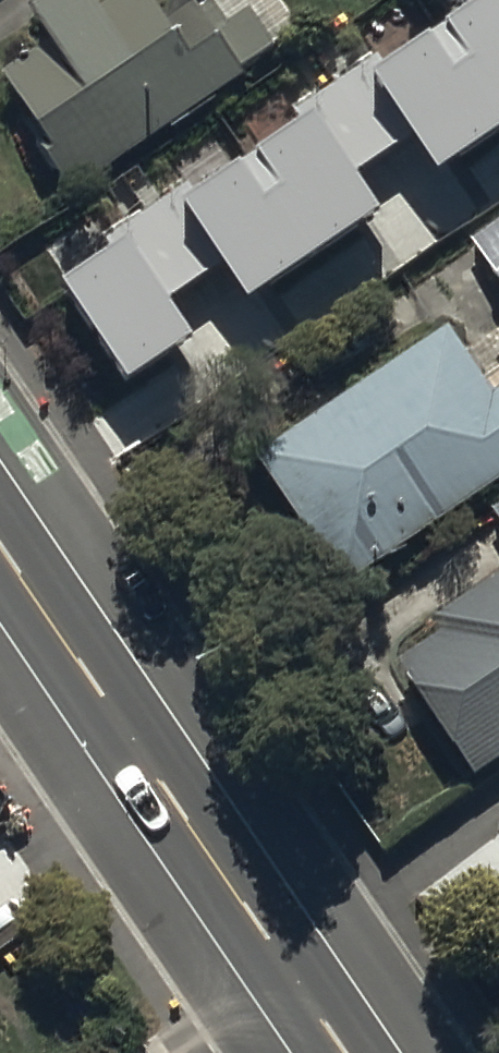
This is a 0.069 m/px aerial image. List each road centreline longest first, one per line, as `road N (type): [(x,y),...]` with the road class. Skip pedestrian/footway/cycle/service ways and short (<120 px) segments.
road 1 (primary): [(0,547),(345,1052)]

